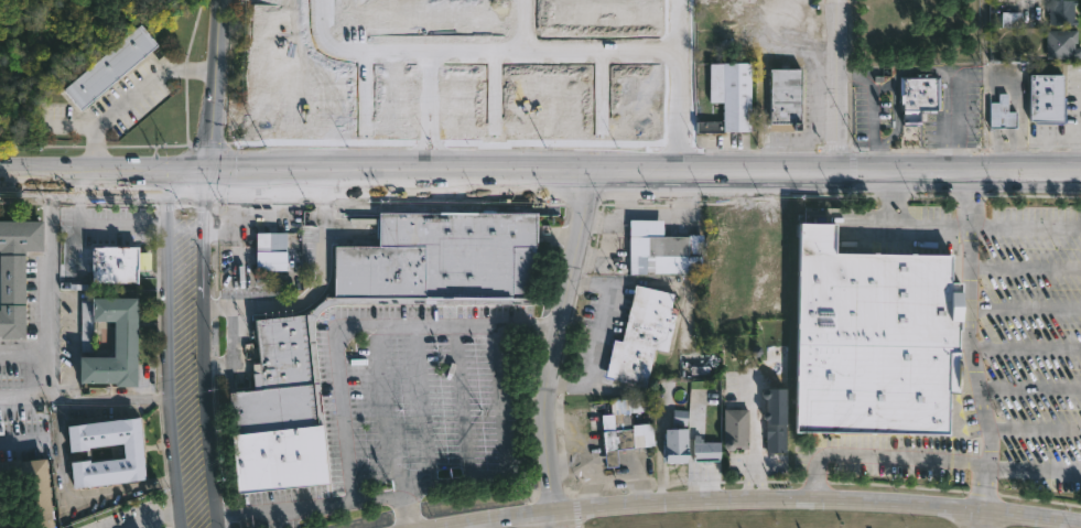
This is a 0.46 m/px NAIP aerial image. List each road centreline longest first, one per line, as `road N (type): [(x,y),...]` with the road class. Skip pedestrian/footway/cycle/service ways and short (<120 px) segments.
road 1 (primary): [(1080,174),(0,174)]
road 2 (secondary): [(1080,523),(980,508),(746,499),(438,527)]
road 3 (tertiary): [(193,177),(170,203),(169,397),(182,527)]
road 4 (tertiary): [(219,527),(204,382),(205,207),(193,177)]
road 5 (residential): [(590,177),(544,397),(552,513)]
road 6 (tertiary): [(193,177),(208,140),(221,0)]
road 7 (residential): [(977,174),(984,0)]

